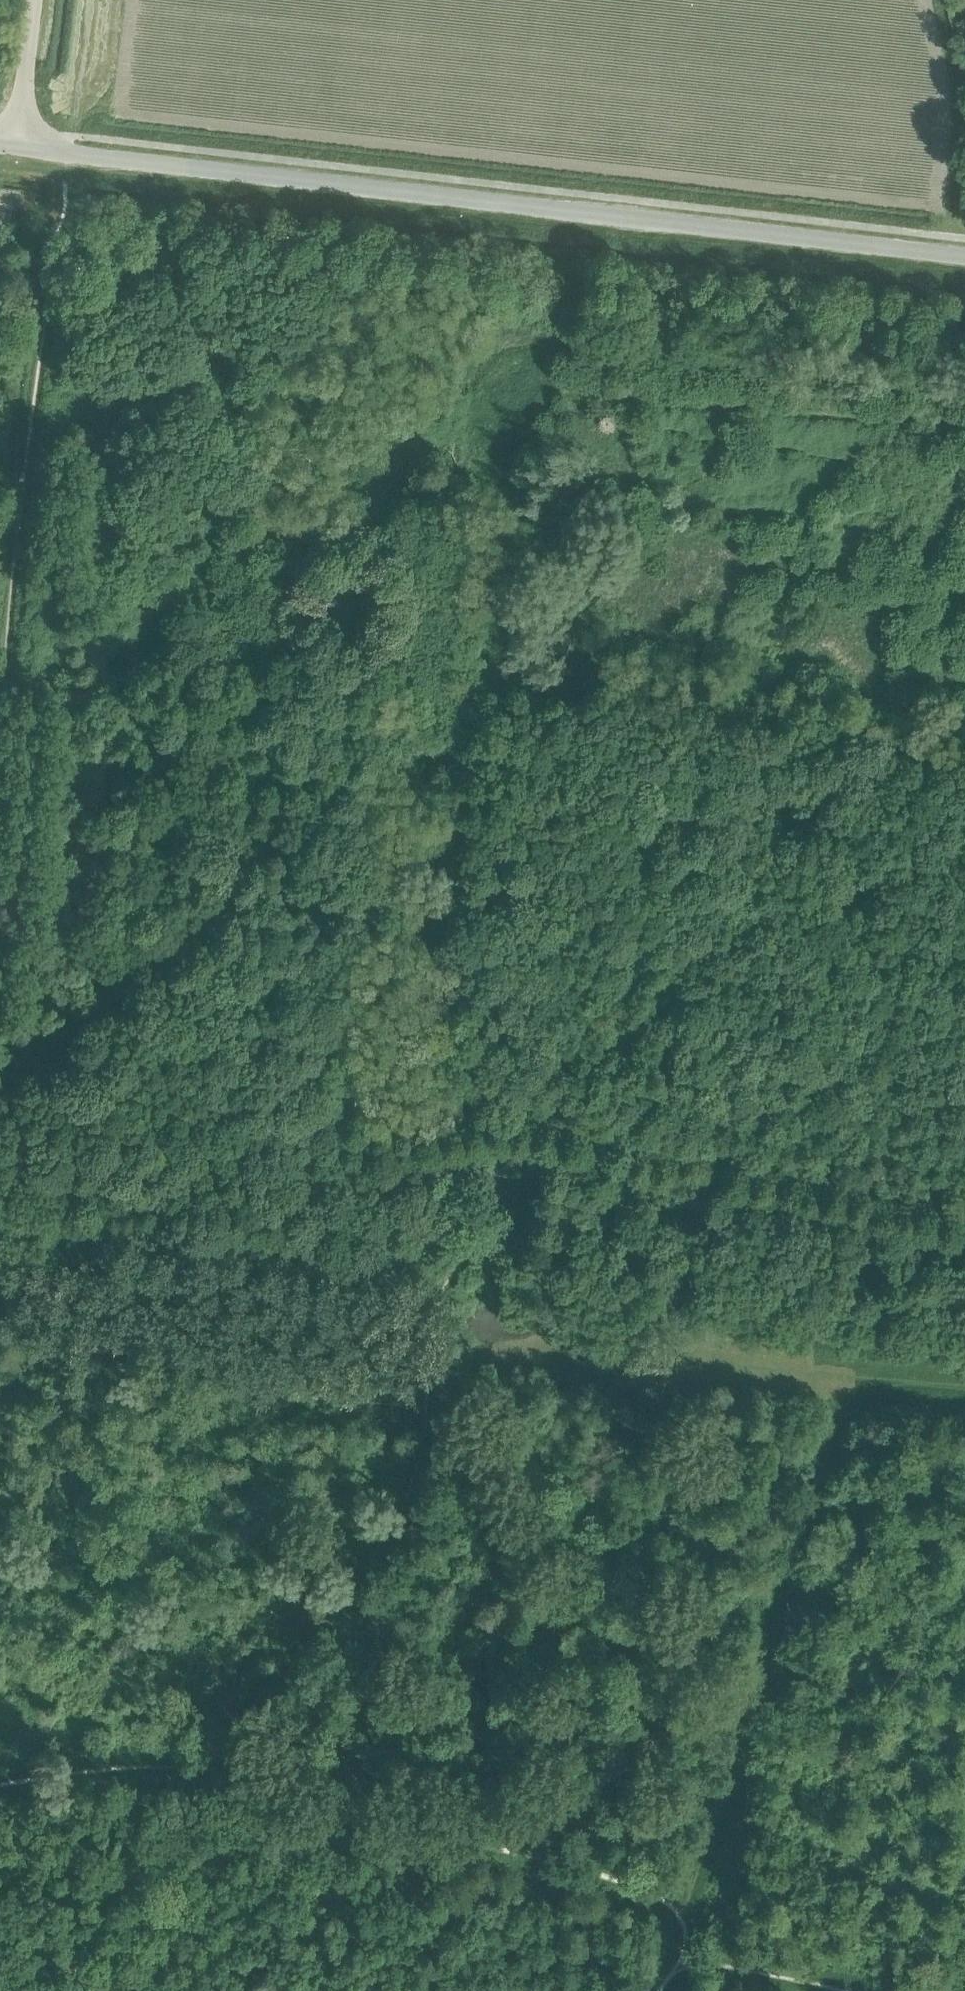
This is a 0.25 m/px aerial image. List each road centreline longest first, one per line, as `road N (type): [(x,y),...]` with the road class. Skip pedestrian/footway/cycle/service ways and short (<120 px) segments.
road 1 (unclassified): [(964,255),(17,145)]
road 2 (unclassified): [(17,145),(36,0)]

